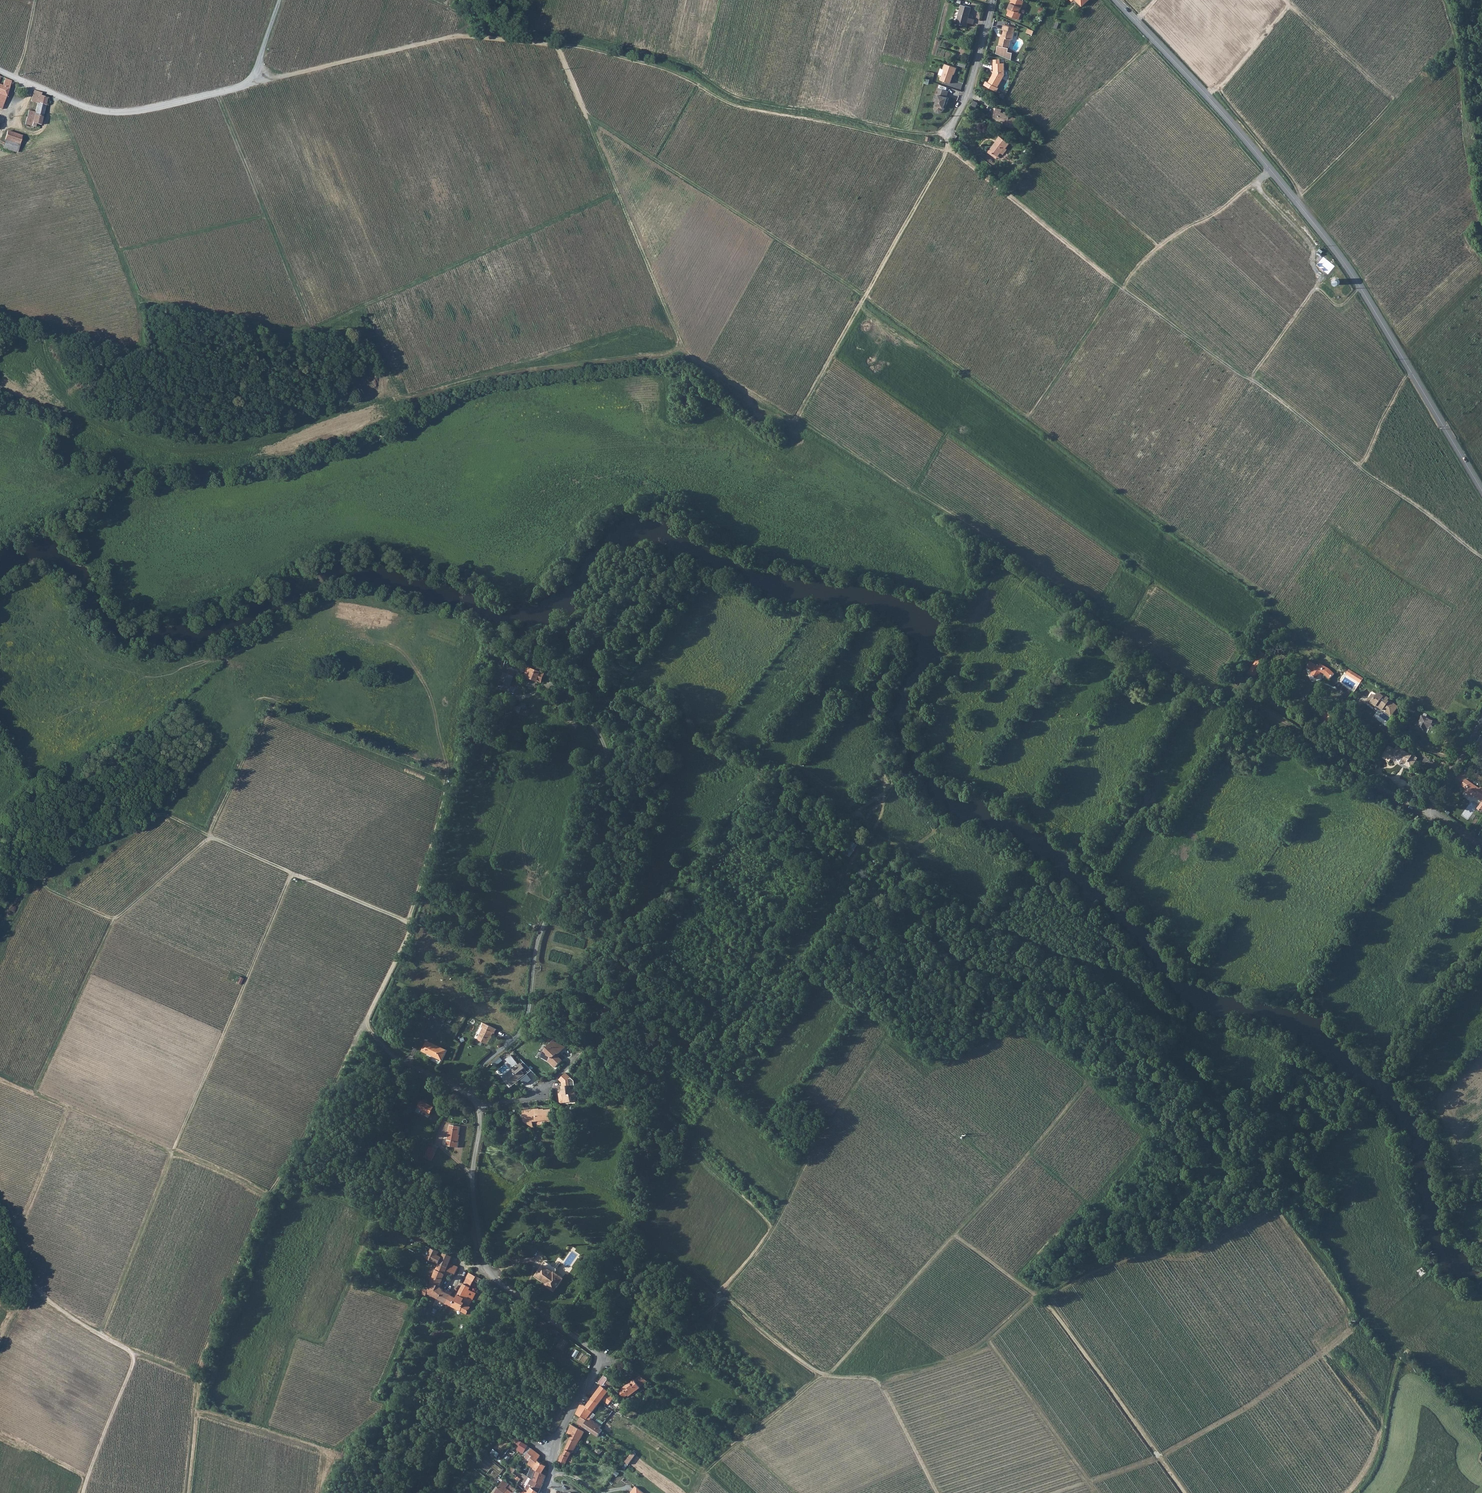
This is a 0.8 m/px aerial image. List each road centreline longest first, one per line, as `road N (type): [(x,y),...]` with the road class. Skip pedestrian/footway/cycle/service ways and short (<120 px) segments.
road 1 (track): [(942,138),(935,149),(736,107),(681,77),(558,47),(685,353),(794,422),(945,152)]
road 2 (track): [(1481,558),(945,152)]
road 3 (secondary): [(1116,0),(1227,118),(1344,262),(1481,491)]
road 4 (track): [(365,1024),(411,923),(163,815),(81,849),(46,877),(45,887),(116,919)]
road 5 (track): [(693,1492),(712,1464),(832,1367),(1089,1077)]
road 6 (track): [(99,1336),(291,874)]
road 7 (track): [(470,1096),(487,1057),(518,1033),(530,1010),(544,919),(612,755),(663,692)]
road 8 (track): [(135,1356),(194,1377),(262,1196),(365,1024)]
road 9 (track): [(56,96),(138,309),(138,344),(127,349),(0,307)]
road 10 (unclassified): [(280,0),(257,67),(235,89),(143,111),(102,111),(0,72)]
road 11 (track): [(587,117),(865,296)]
road 12 (track): [(254,73),(275,79),(451,38),(558,47)]
road 13 (track): [(723,1298),(820,1375),(873,1379),(883,1387),(937,1492)]
road 14 (track): [(25,1260),(36,1292),(135,1356),(83,1492)]
road 15 (unclassified): [(545,1492),(566,1417),(604,1359),(484,1273)]
road 16 (track): [(1014,1278),(1048,1307),(1186,1492)]
road 17 (track): [(281,1174),(472,1265)]
road 18 (track): [(1121,288),(1162,245),(1217,213),(1268,167)]
road 19 (track): [(681,699),(584,666),(526,698),(515,696)]
road 20 (unclassified): [(484,1273),(472,1180),(477,1104)]
road 21 (residential): [(992,0),(970,88),(942,138)]
road 22 (track): [(1391,98),(1283,0)]
road 23 (track): [(604,1359),(645,1348),(723,1298)]
road 24 (track): [(116,919),(210,836)]
road 25 (track): [(0,1362),(110,1416)]

